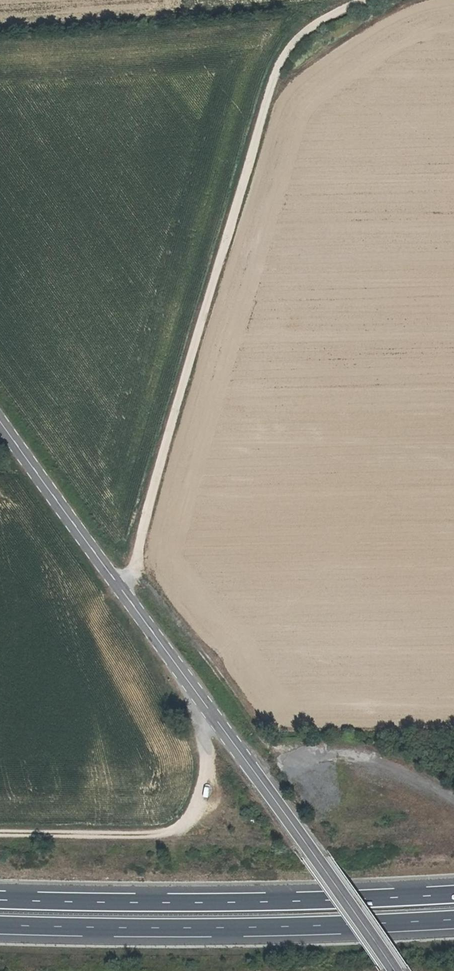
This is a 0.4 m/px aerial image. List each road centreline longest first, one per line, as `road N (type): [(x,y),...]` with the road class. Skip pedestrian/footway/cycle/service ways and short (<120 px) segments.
road 1 (tertiary): [(396,970),(0,421)]
road 2 (track): [(119,587),(136,565),(252,142),(280,70),(306,34),(371,0)]
road 3 (motorway): [(0,925),(453,920)]
road 4 (motorway): [(453,894),(0,899)]

